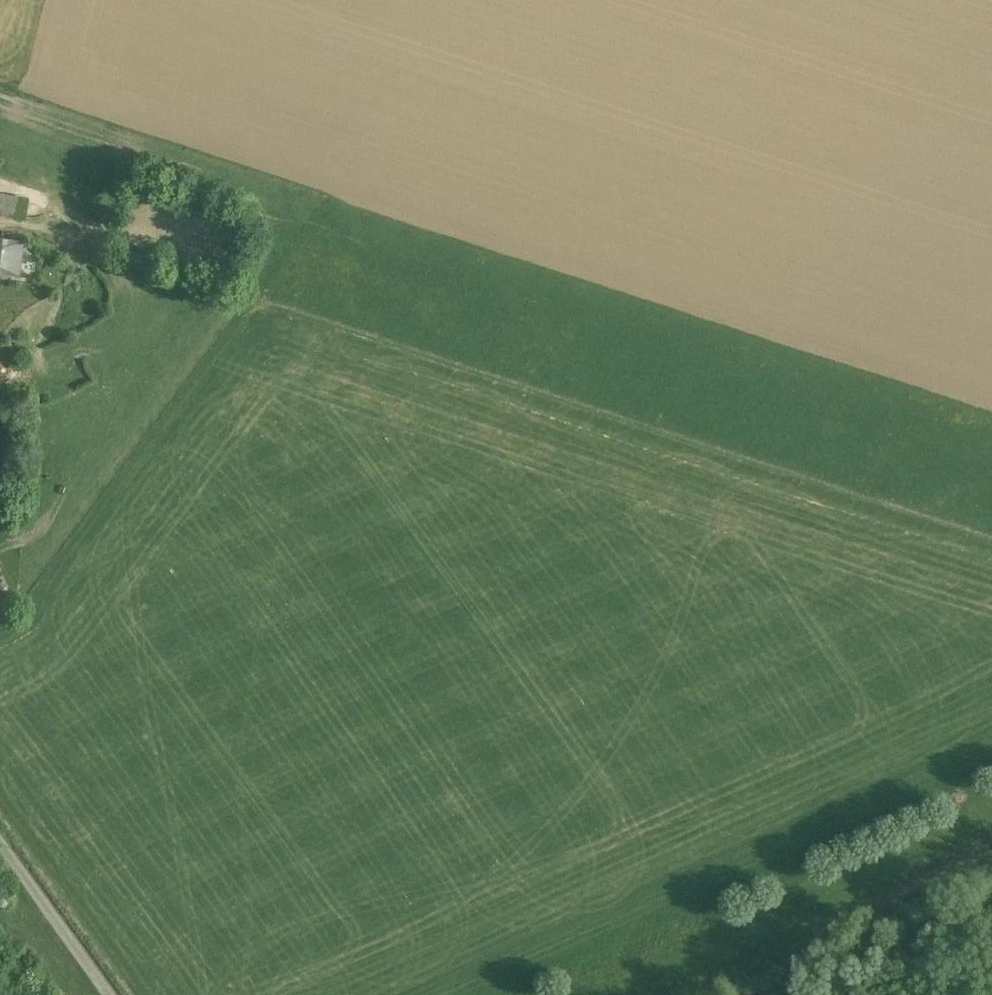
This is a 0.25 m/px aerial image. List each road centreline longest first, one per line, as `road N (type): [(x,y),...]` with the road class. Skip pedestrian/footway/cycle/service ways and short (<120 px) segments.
road 1 (track): [(0,841),(109,994)]

